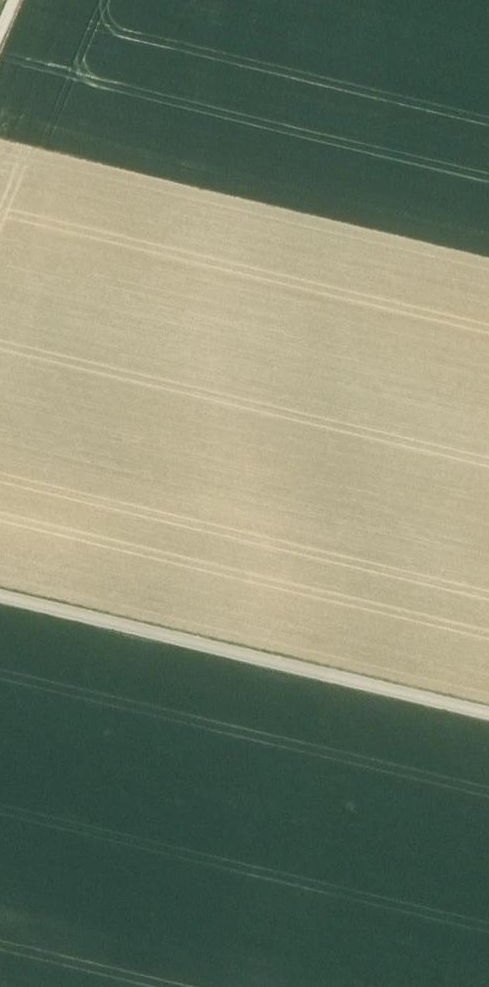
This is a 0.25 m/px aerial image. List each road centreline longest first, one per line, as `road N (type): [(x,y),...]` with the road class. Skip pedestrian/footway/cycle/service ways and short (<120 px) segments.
road 1 (track): [(0,595),(488,714)]

